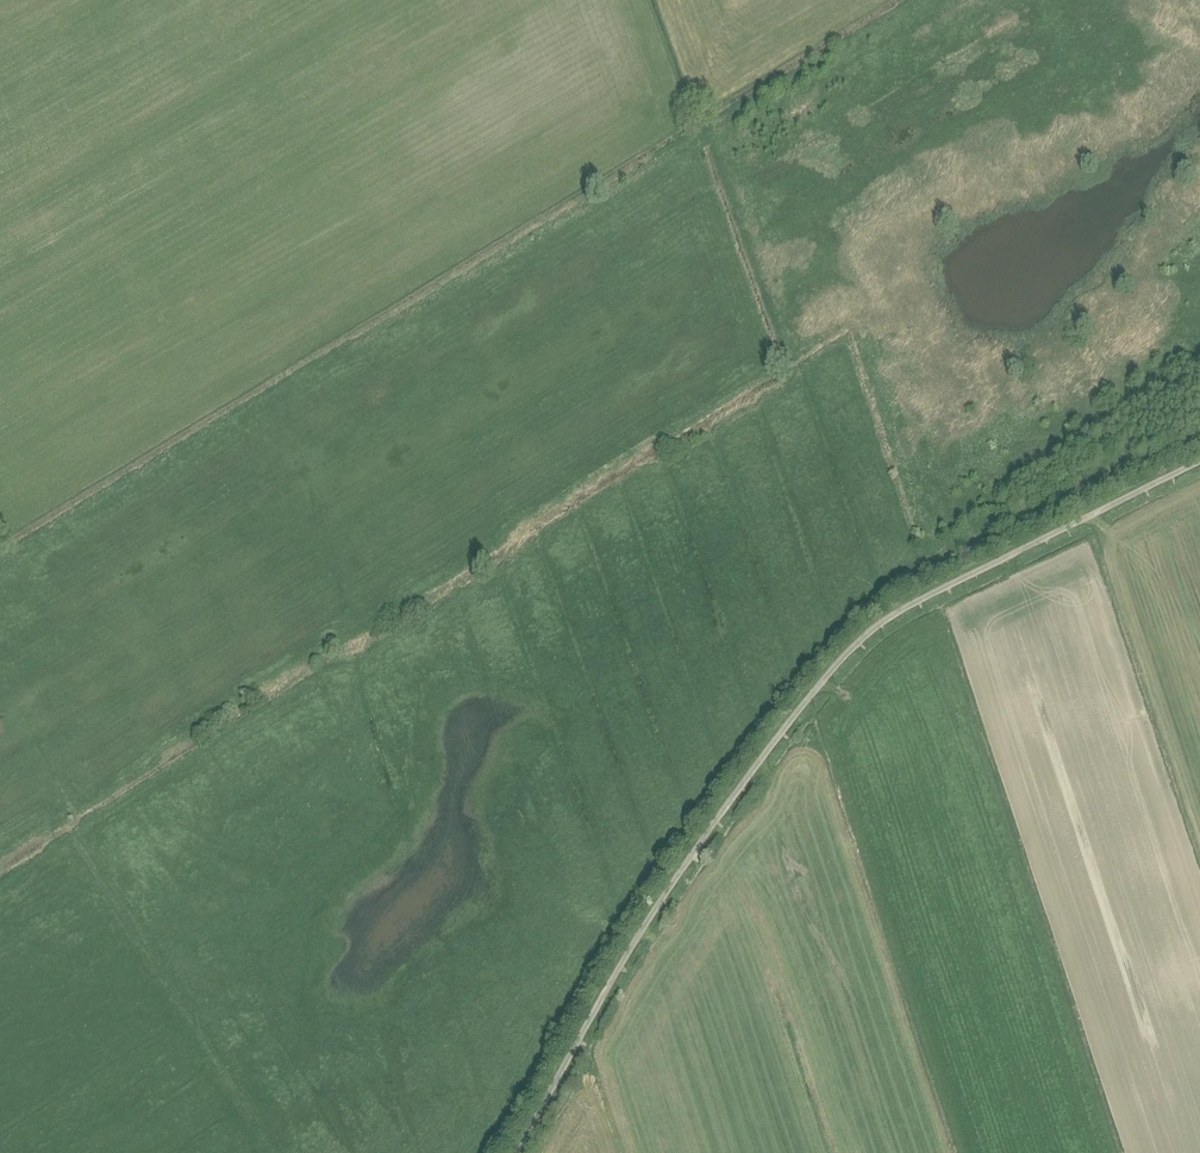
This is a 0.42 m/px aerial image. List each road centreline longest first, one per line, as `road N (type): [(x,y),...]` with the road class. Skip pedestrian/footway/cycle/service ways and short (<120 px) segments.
road 1 (unclassified): [(516,1152),(663,899),(840,661),(921,598),(1199,458)]

